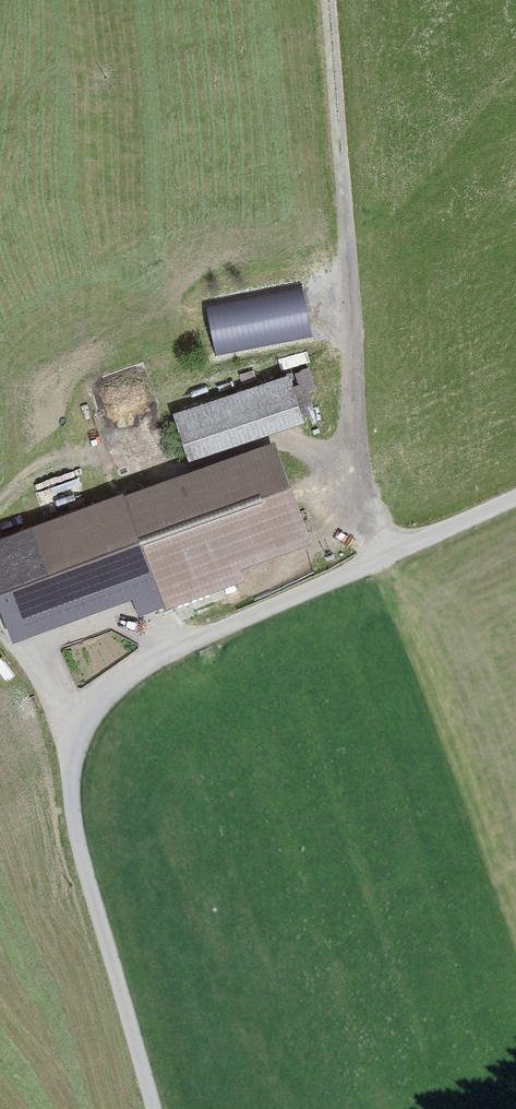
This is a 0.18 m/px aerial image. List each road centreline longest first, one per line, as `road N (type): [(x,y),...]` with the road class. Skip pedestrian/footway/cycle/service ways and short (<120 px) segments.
road 1 (unclassified): [(151,1108),(83,855),(73,785),(81,735),(110,685),(150,650),(515,498)]
road 2 (track): [(383,556),(354,465),(332,0)]
road 3 (track): [(81,735),(6,621),(0,598)]

